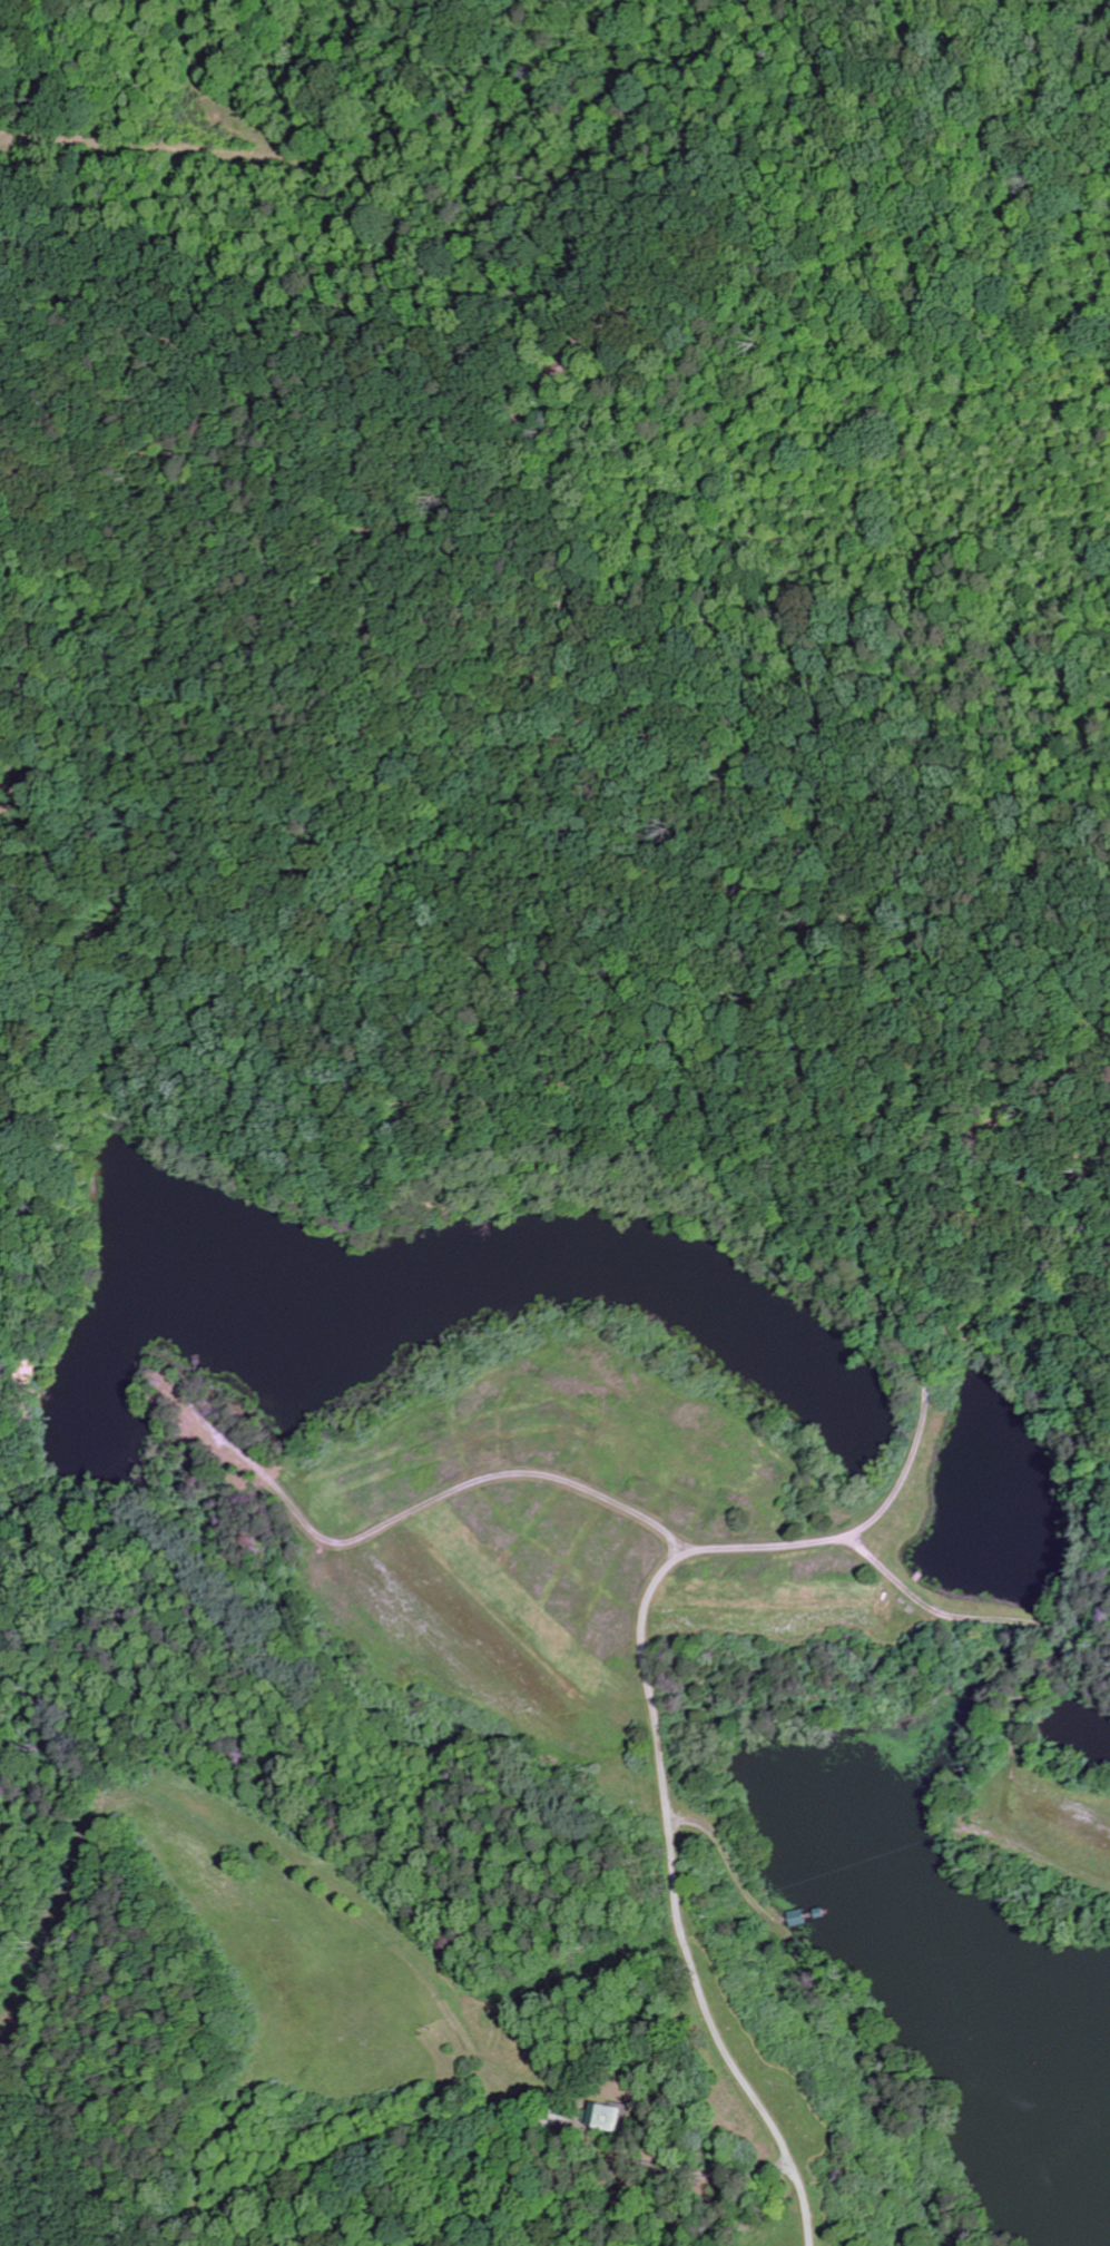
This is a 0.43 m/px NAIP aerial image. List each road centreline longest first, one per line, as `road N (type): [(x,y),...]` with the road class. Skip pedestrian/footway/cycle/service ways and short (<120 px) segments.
road 1 (track): [(681,1549),(809,1543),(859,1531),(901,1487),(926,1403),(872,1252),(894,1215),(960,1157),(954,1081),(939,1021),(883,954),(826,822),(770,779),(638,748),(573,713),(503,606),(492,565),(530,381)]
road 2 (residential): [(813,2245),(792,2169),(714,2034),(682,1932),(675,1809),(640,1642),(648,1596),(681,1549)]
road 3 (track): [(681,1549),(652,1524),(546,1475),(495,1467),(444,1482),(343,1539),(323,1530),(253,1426)]

